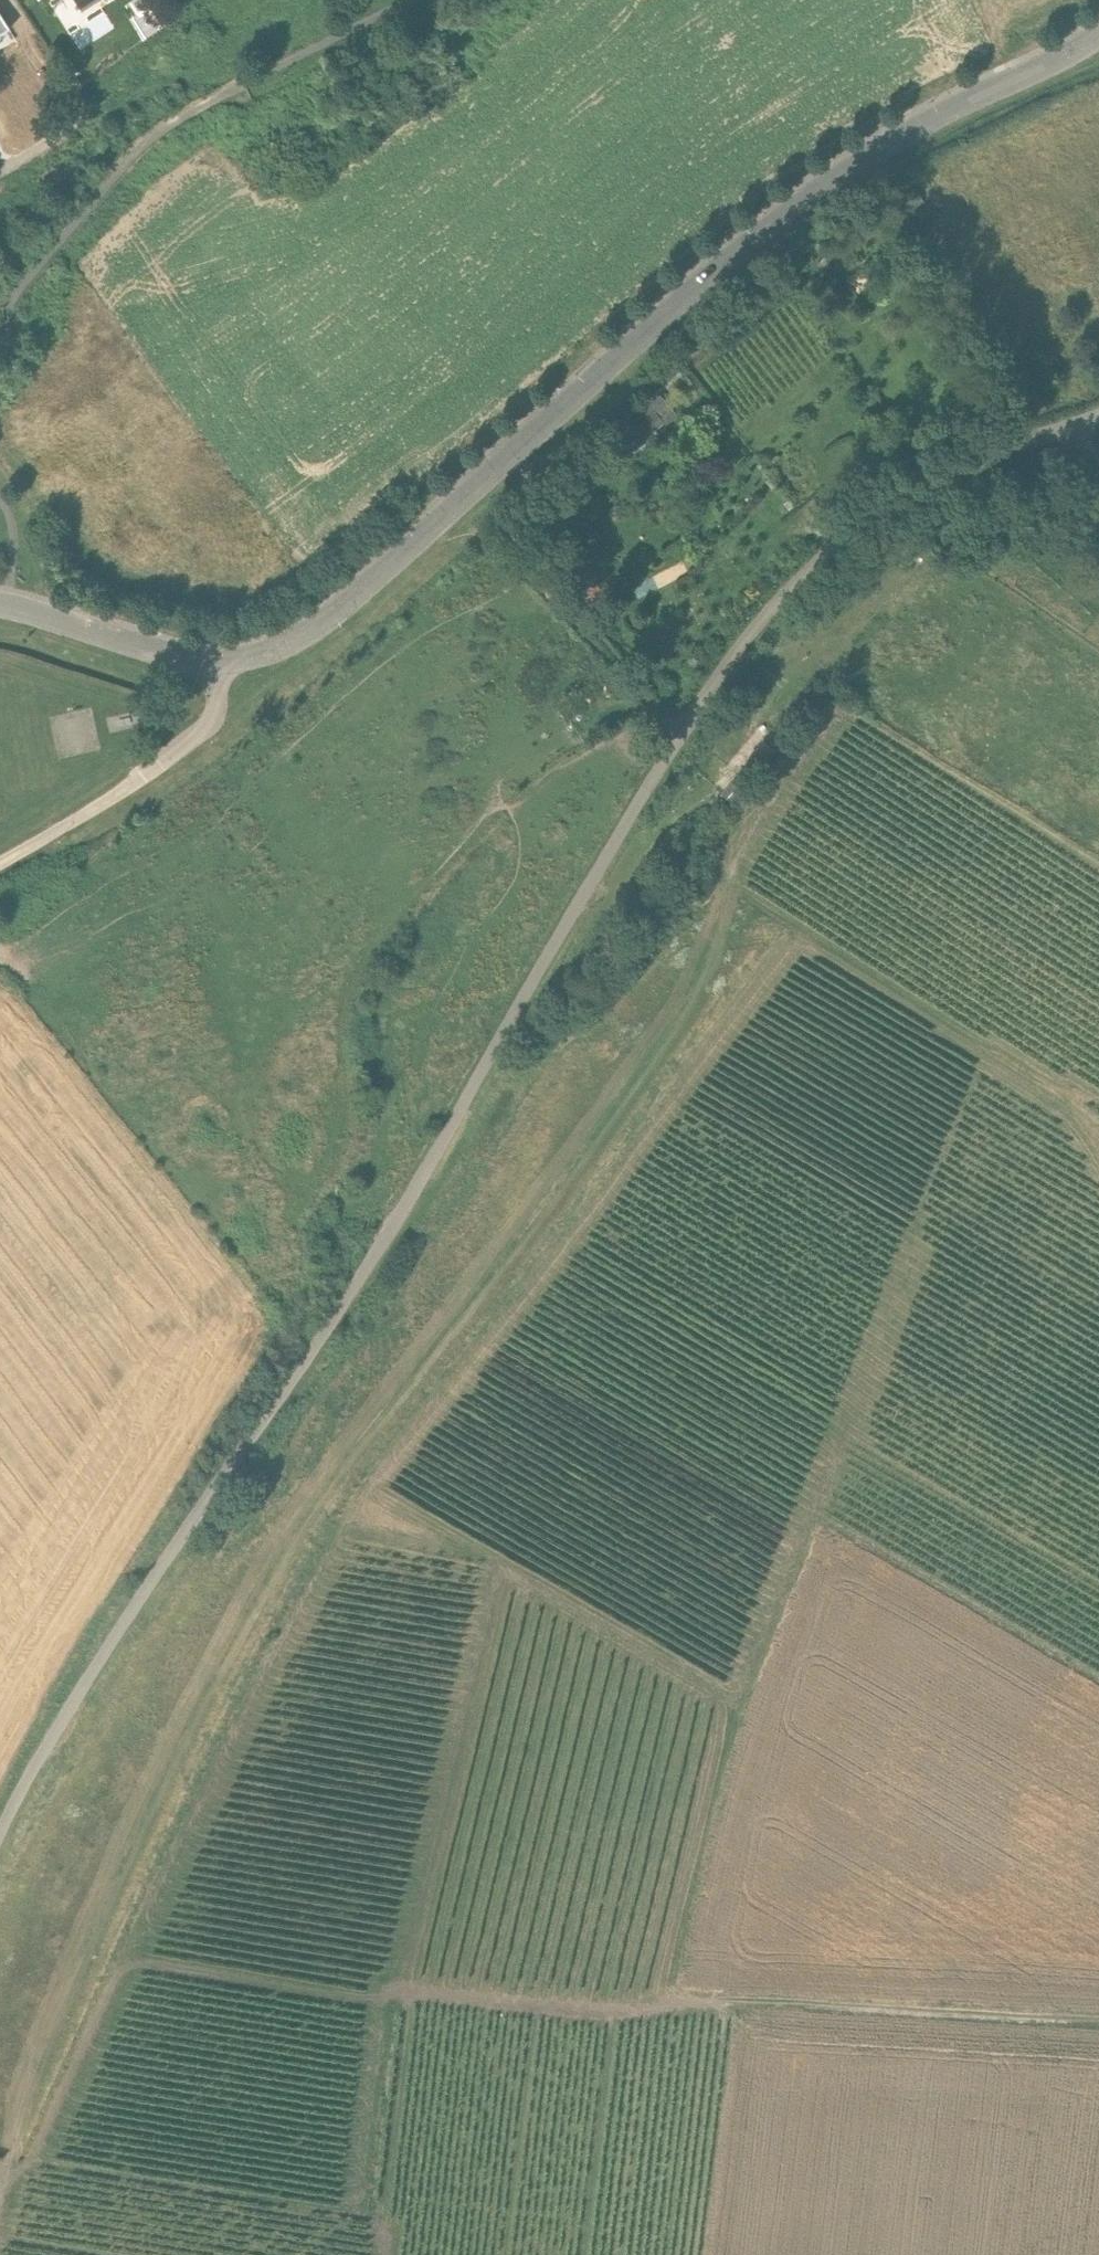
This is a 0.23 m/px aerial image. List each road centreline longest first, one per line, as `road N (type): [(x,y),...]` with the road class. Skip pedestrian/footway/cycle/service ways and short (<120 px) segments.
road 1 (unclassified): [(0,1827),(85,1682),(417,1182),(684,729),(743,644),(816,563),(894,507),(1098,417)]
road 2 (residential): [(219,663),(273,653),(327,624),(711,271),(821,185),(934,115),(1098,34)]
road 3 (track): [(1098,2026),(670,2001)]
road 4 (residential): [(0,865),(201,729),(215,700),(219,663)]
road 5 (residential): [(0,603),(219,663)]

